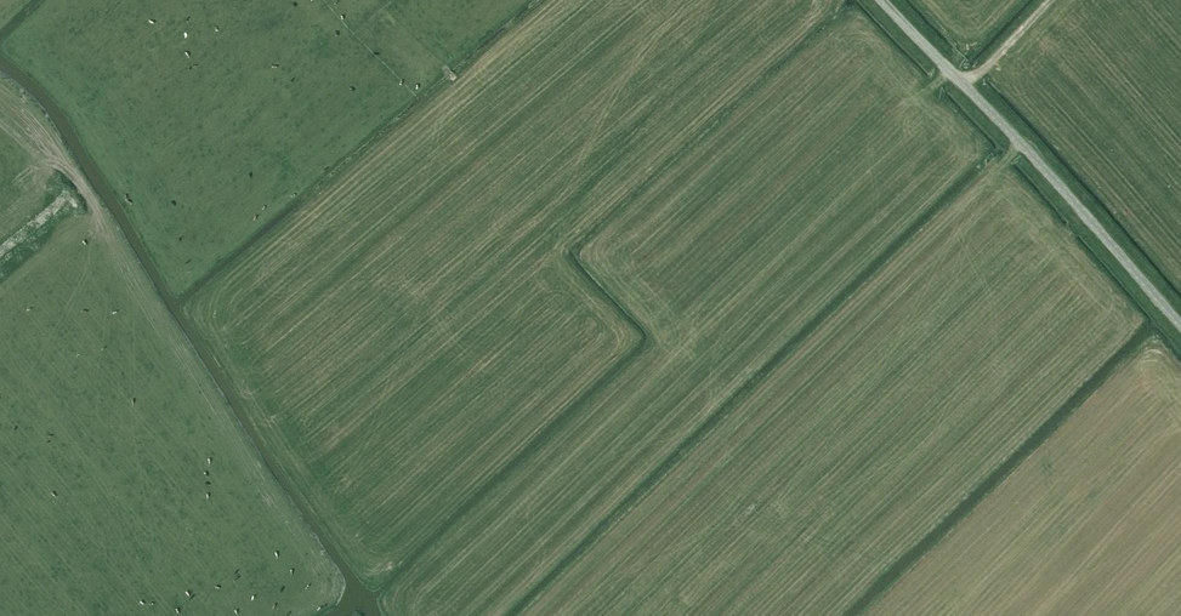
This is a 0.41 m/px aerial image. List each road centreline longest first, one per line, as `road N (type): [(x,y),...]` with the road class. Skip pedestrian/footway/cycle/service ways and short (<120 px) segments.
road 1 (tertiary): [(1180,330),(882,0)]

